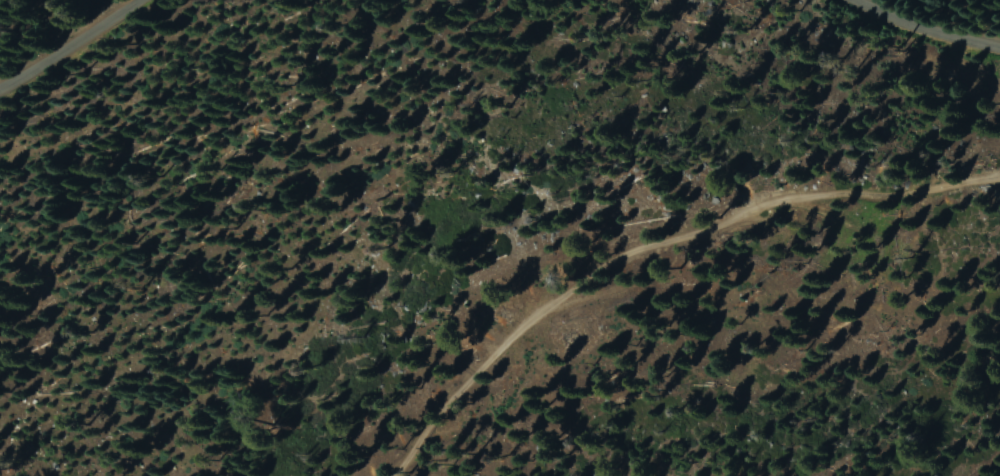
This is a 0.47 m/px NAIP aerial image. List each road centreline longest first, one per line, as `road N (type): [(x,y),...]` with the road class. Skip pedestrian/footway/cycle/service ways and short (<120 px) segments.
road 1 (track): [(329,475),(505,265),(554,237),(999,152)]
road 2 (residential): [(143,0),(0,92)]
road 3 (residential): [(999,50),(912,29),(853,0)]

